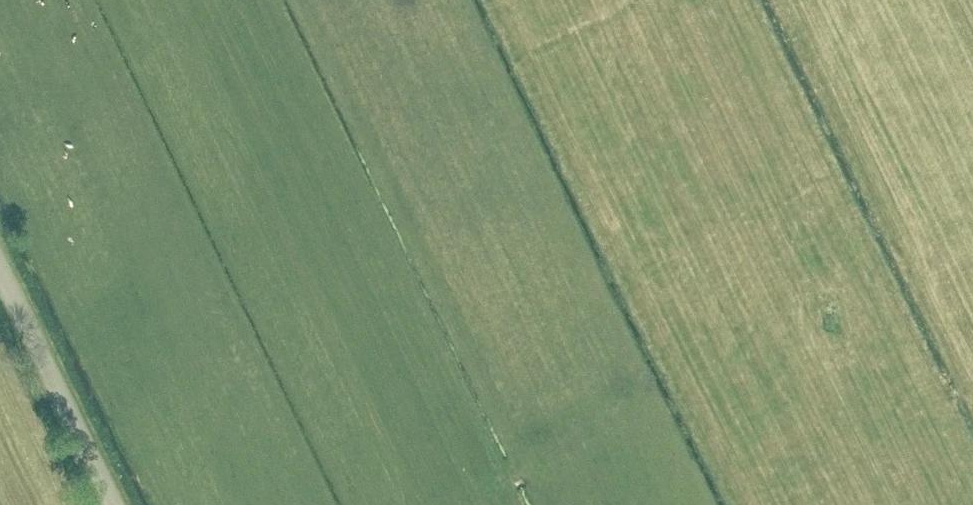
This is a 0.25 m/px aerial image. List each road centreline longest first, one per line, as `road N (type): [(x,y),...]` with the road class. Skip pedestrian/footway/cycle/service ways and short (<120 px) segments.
road 1 (unclassified): [(115,504),(0,265)]

